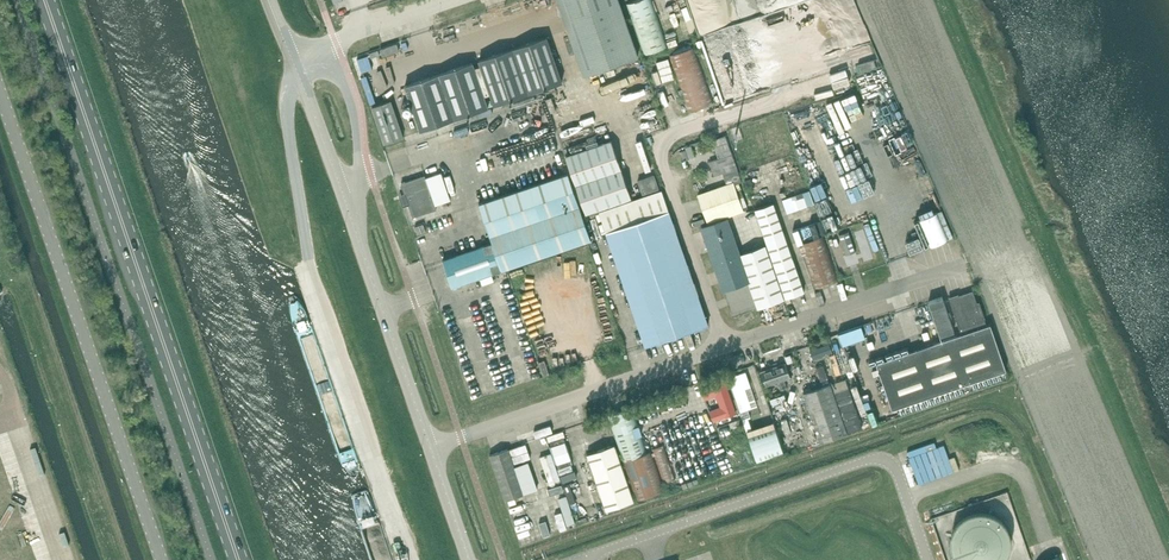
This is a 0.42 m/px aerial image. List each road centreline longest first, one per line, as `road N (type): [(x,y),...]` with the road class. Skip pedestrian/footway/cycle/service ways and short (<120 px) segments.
road 1 (primary): [(239,559),(45,0)]
road 2 (unclassified): [(428,450),(950,271)]
road 3 (unclassified): [(162,559),(0,92)]
road 4 (unclassified): [(428,450),(288,53)]
road 5 (unclassified): [(449,0),(288,53)]

